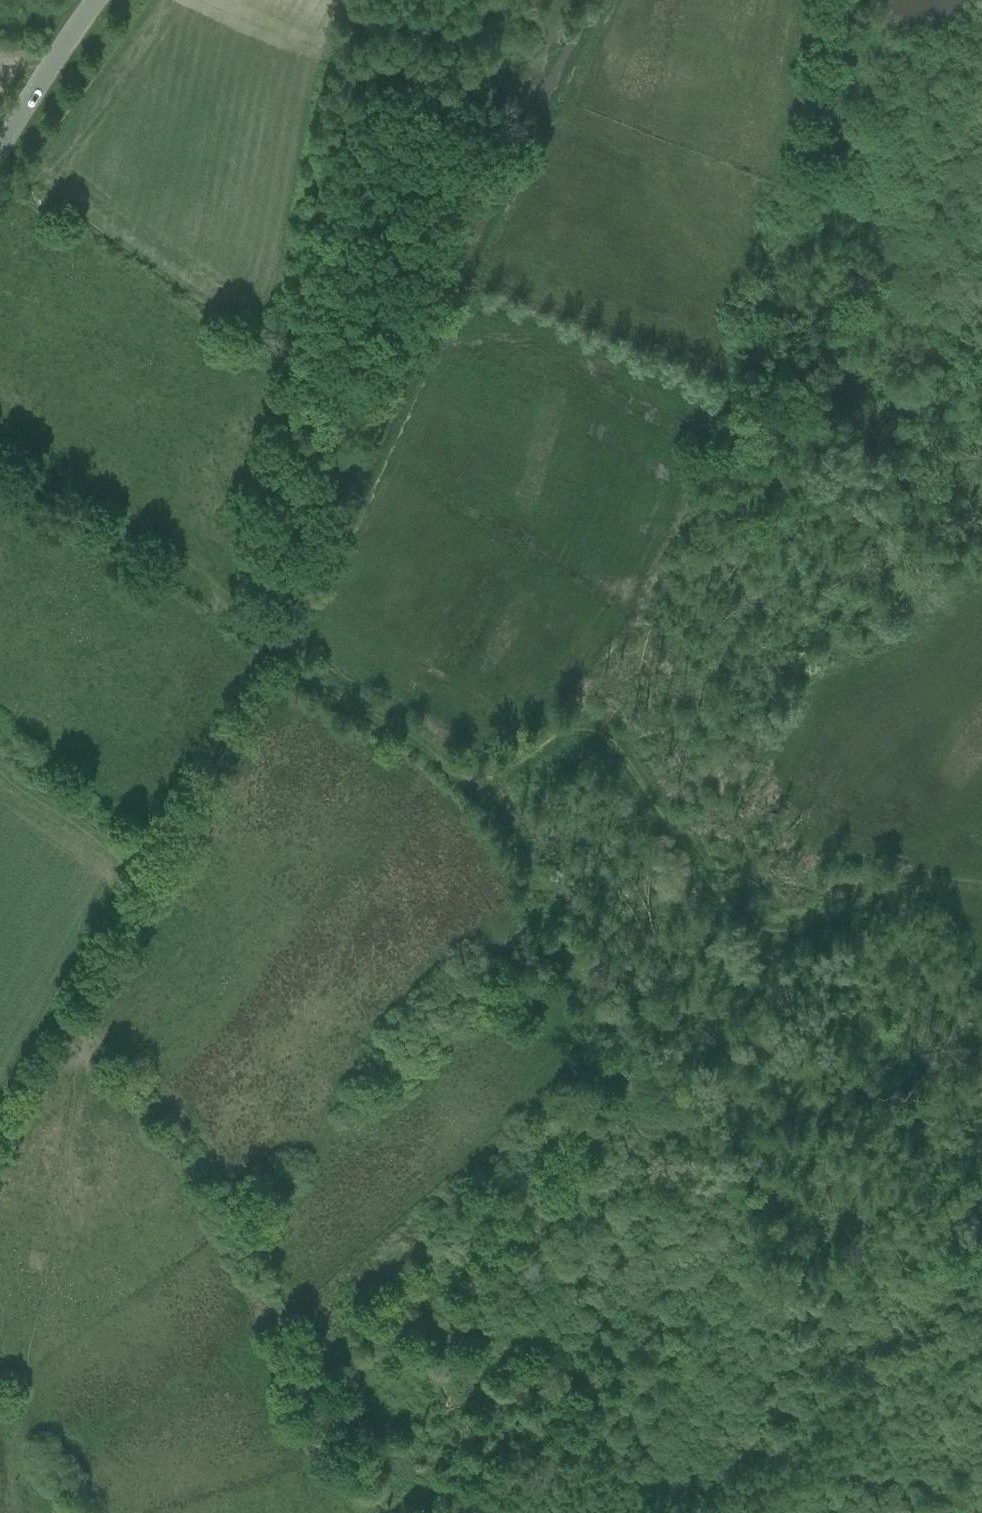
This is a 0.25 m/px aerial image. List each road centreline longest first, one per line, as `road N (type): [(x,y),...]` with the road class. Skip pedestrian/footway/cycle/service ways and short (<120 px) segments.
road 1 (tertiary): [(0,134),(98,0)]

